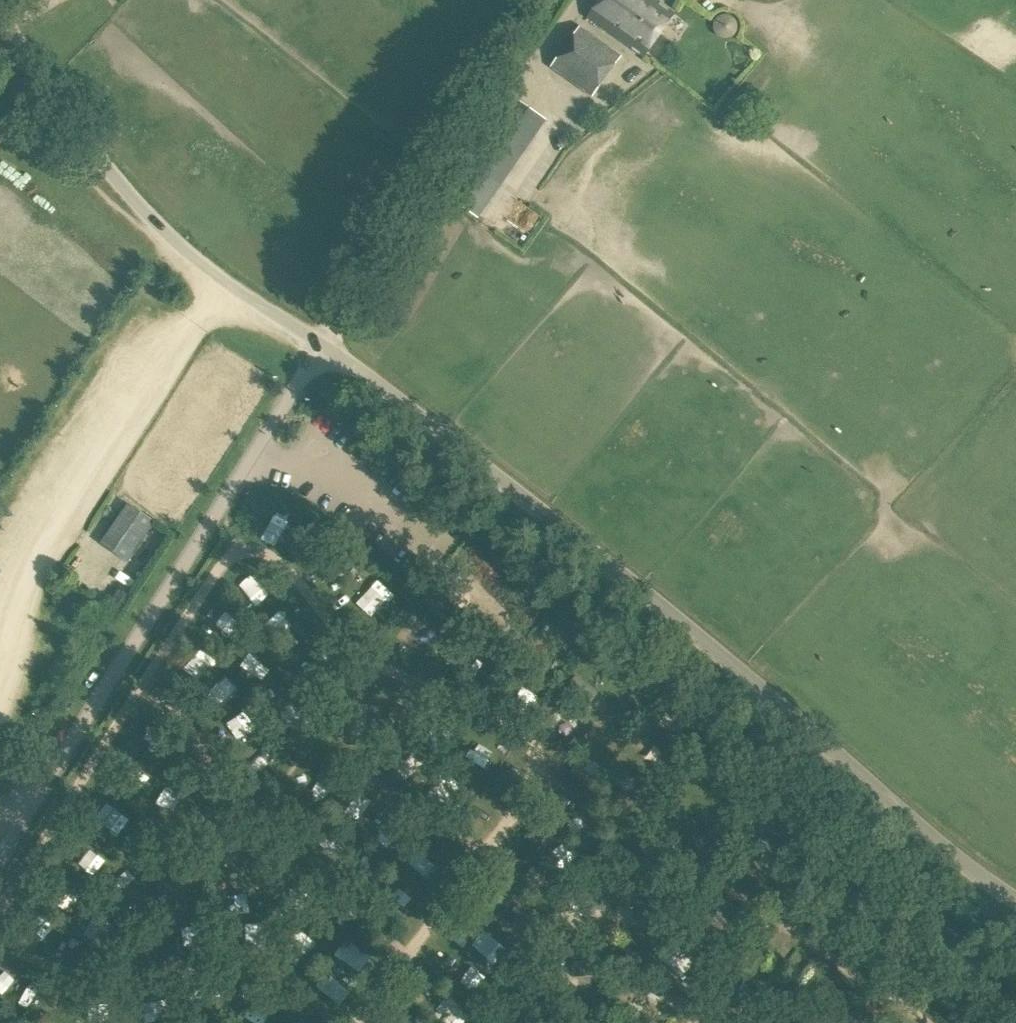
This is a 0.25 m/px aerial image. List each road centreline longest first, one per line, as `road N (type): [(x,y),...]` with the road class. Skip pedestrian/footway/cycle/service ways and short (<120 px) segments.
road 1 (track): [(768,919),(543,763),(397,965),(298,858),(174,746),(167,725),(284,556)]
road 2 (unclassified): [(1015,899),(323,344)]
road 3 (residential): [(0,830),(323,344)]
road 4 (unclassified): [(323,344),(225,284),(173,240),(101,159),(0,13)]
road 5 (track): [(0,909),(143,695),(211,661)]
road 6 (track): [(284,556),(543,763)]
road 7 (track): [(675,1022),(768,919),(926,1022)]
road 8 (track): [(243,1022),(179,979),(57,961),(0,930)]

